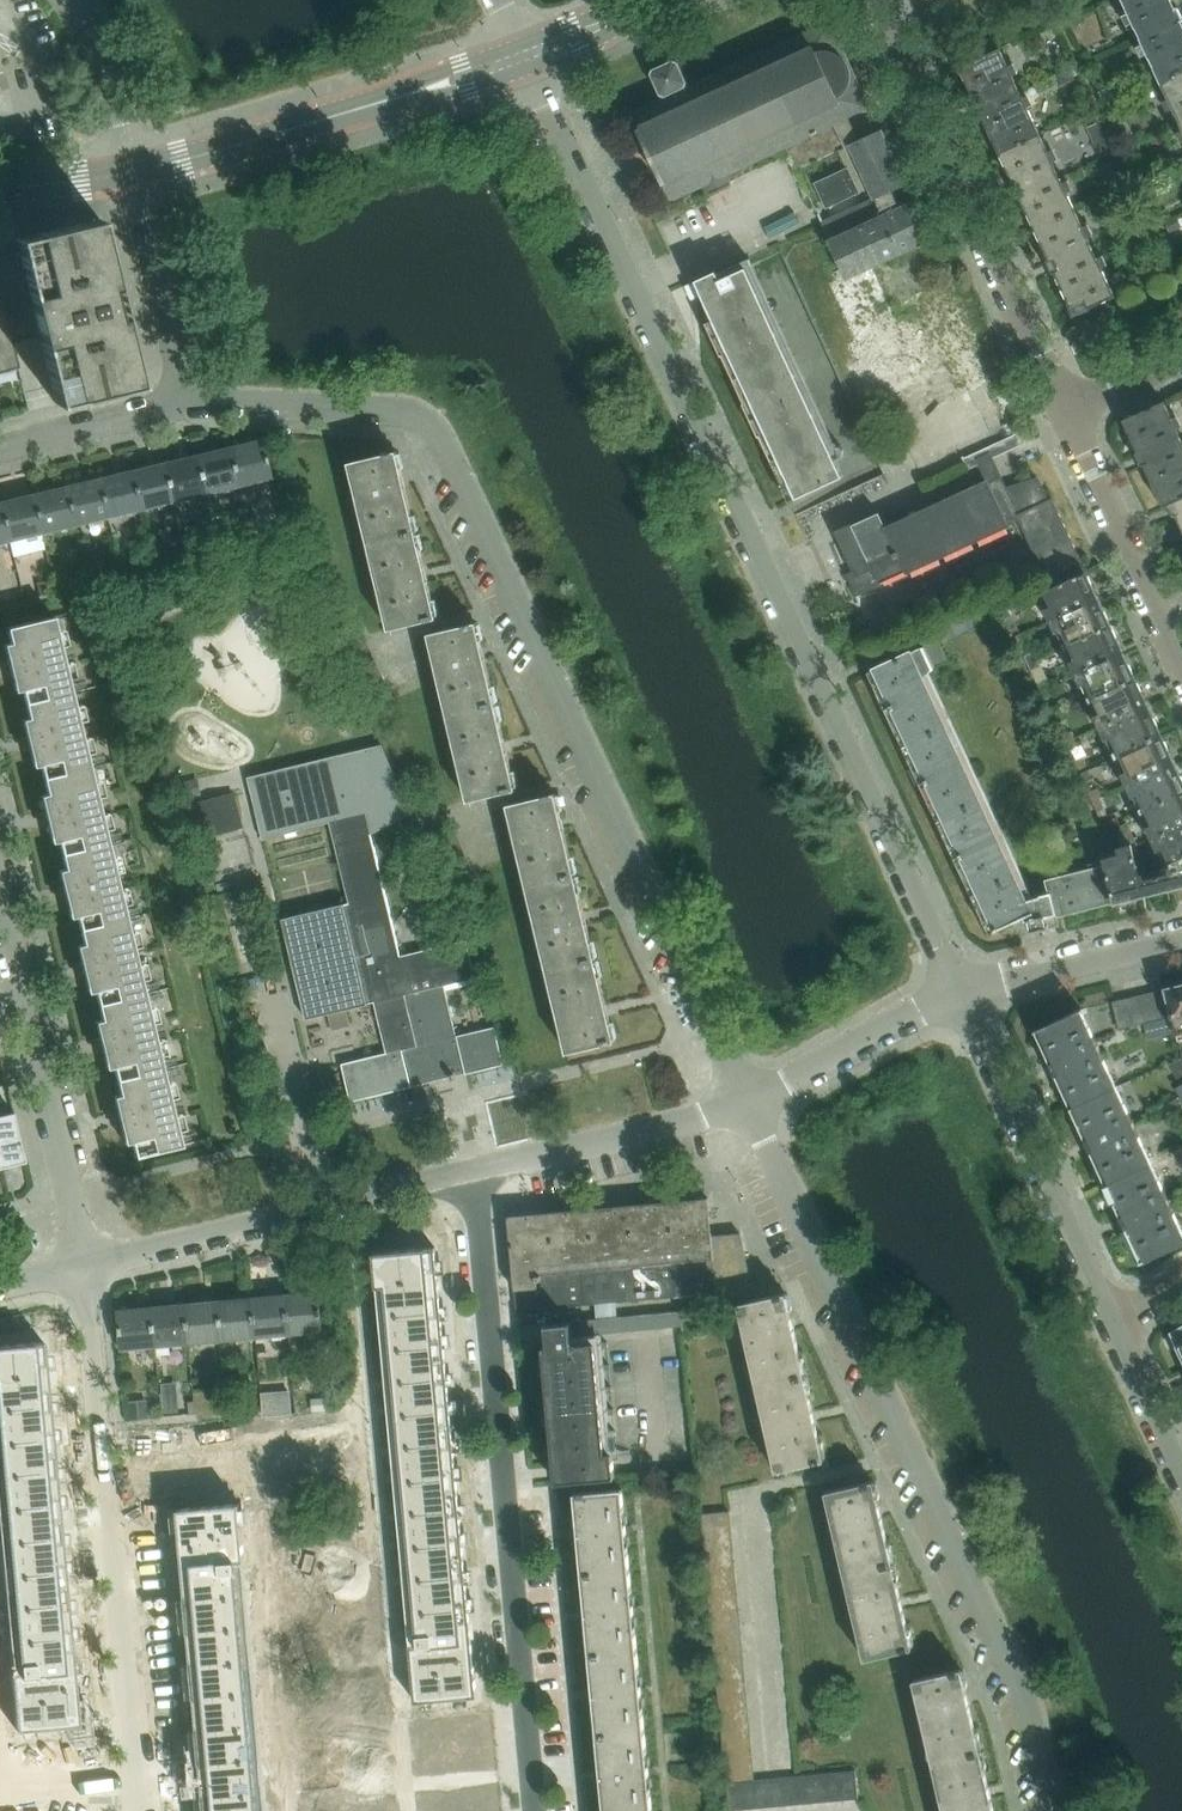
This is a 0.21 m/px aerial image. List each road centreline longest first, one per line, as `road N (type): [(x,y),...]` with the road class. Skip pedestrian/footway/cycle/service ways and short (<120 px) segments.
road 1 (residential): [(957,1005),(526,60)]
road 2 (residential): [(187,406),(376,409),(405,414),(438,439),(749,1104)]
road 3 (residential): [(749,1104),(1006,1673),(1044,1810)]
road 4 (residential): [(539,1810),(473,1179)]
road 5 (residential): [(139,1810),(90,1273)]
road 6 (residential): [(880,0),(1066,413)]
road 7 (tertiary): [(135,179),(526,60)]
road 8 (residential): [(90,1273),(473,1179)]
road 9 (residential): [(90,1273),(0,908)]
road 10 (residential): [(1125,1331),(957,1005)]
road 11 (residential): [(473,1179),(749,1104)]
road 12 (residential): [(1066,413),(1181,665)]
road 13 (residential): [(957,1005),(1181,939)]
road 14 (residential): [(187,406),(135,179)]
road 15 (residential): [(749,1104),(957,1005)]
road 16 (residential): [(0,455),(187,406)]
road 17 (residential): [(79,0),(101,41),(135,179)]
road 18 (tertiary): [(526,60),(670,0)]
road 19 (residential): [(1181,1463),(1125,1331)]
road 20 (tertiary): [(0,192),(135,179)]
road 21 (residential): [(1066,413),(1181,360)]

